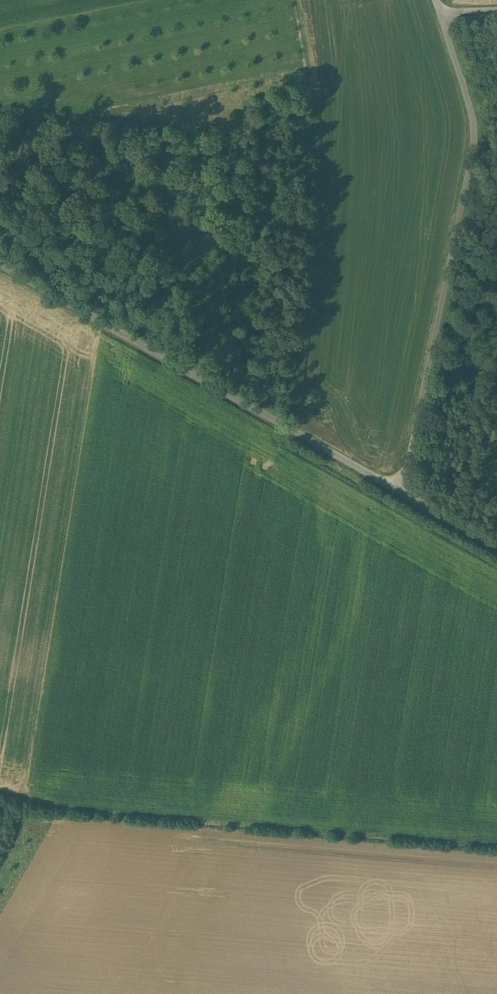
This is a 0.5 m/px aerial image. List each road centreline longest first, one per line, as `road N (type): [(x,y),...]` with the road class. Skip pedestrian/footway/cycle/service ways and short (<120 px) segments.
road 1 (unclassified): [(395,486),(473,138),(435,0)]
road 2 (unclassified): [(0,264),(395,486)]

